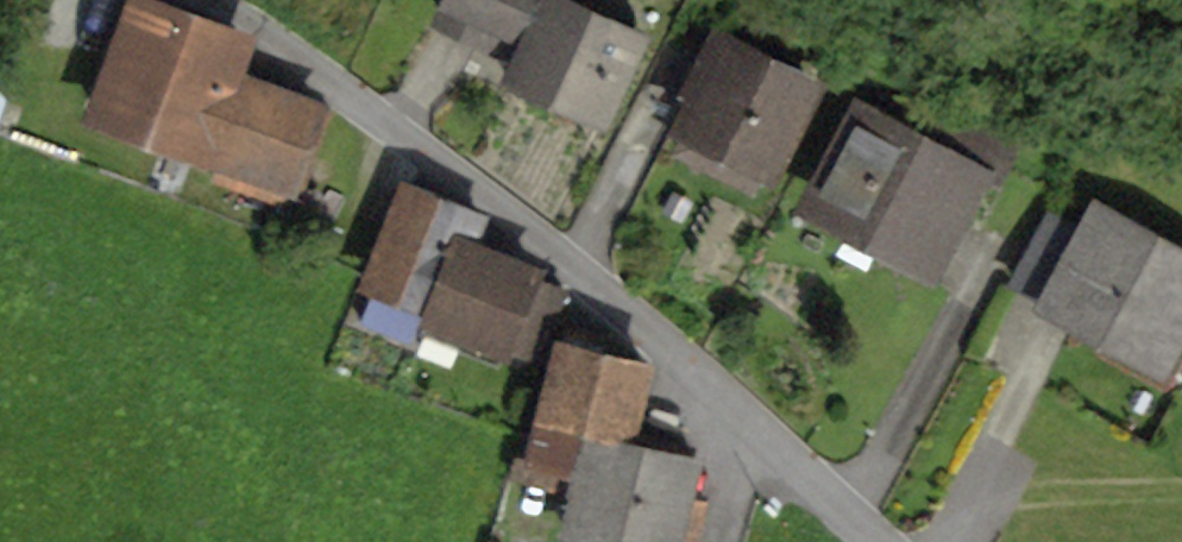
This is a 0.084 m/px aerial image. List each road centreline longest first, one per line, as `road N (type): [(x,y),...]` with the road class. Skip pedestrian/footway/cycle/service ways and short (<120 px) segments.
road 1 (residential): [(212,0),(293,48),(615,294),(878,541)]

